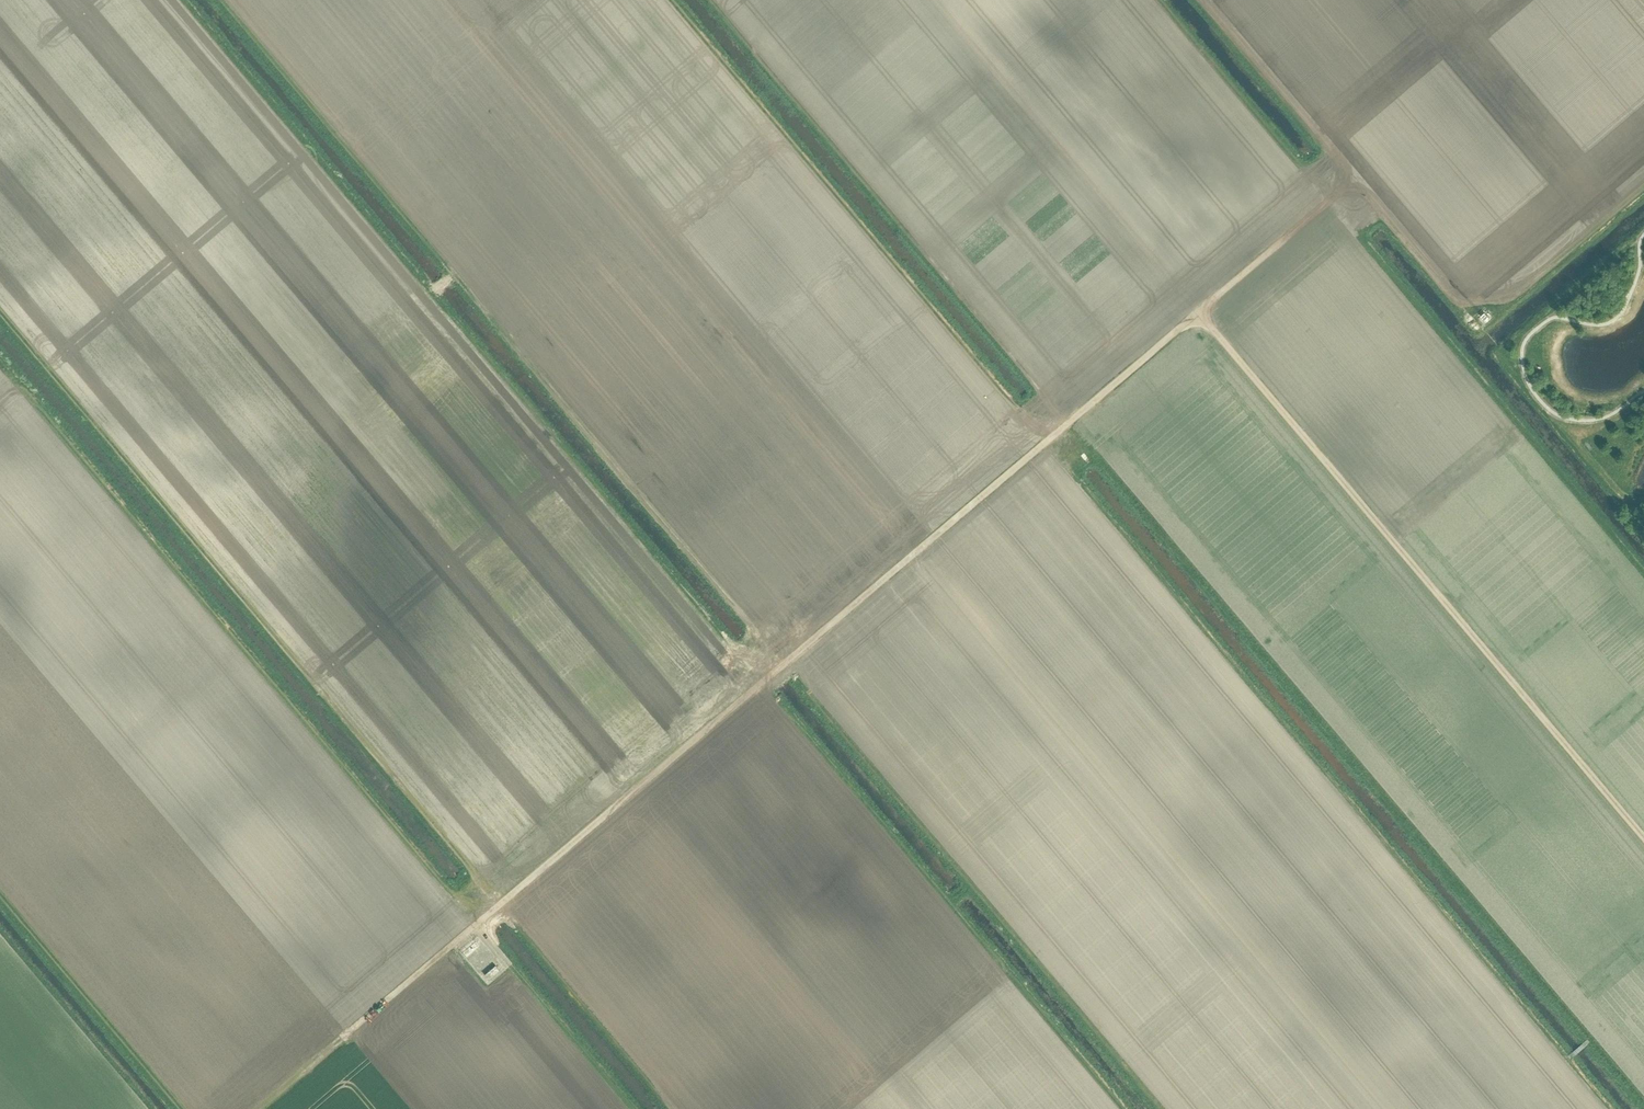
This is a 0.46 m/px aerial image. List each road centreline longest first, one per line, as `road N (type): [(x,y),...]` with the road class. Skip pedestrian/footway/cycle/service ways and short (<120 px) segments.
road 1 (track): [(342,1038),(1347,188),(1367,195),(1457,300),(1483,303)]
road 2 (track): [(1643,837),(1197,311)]

